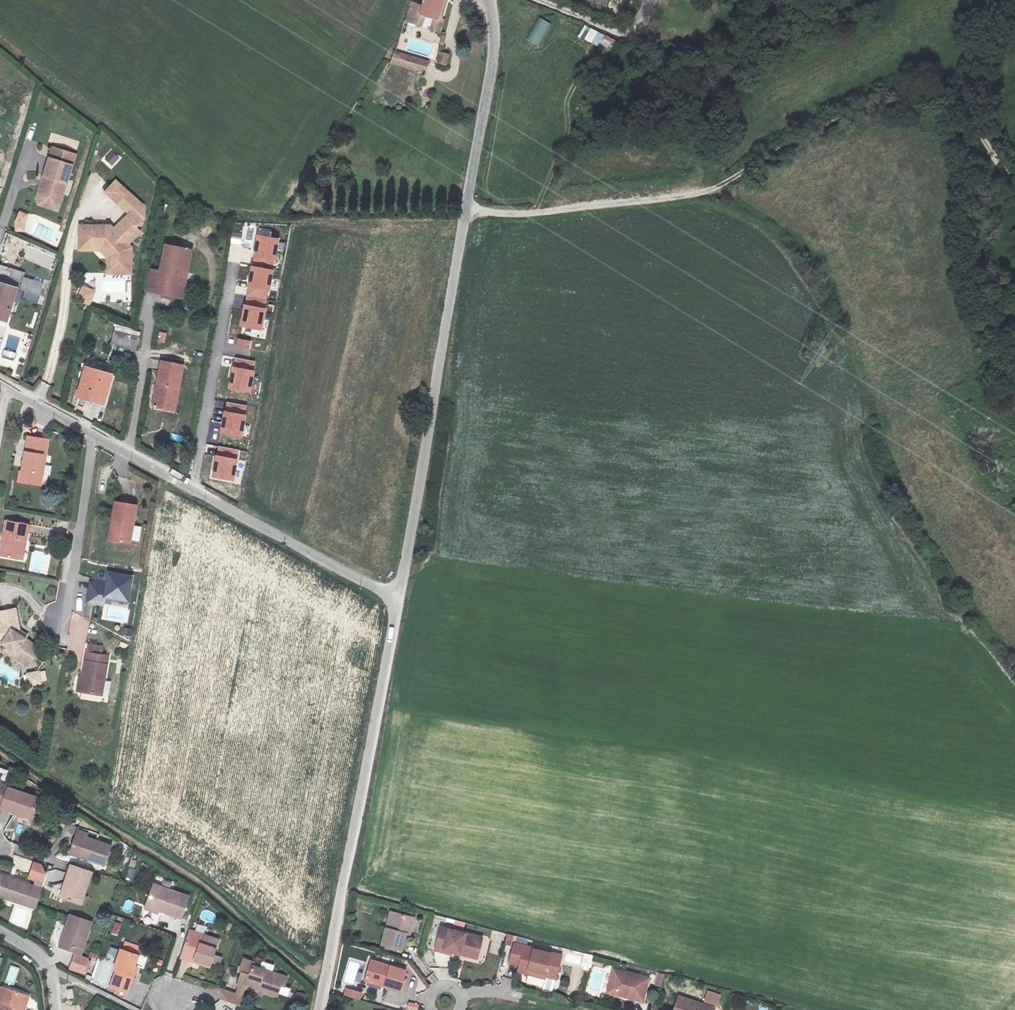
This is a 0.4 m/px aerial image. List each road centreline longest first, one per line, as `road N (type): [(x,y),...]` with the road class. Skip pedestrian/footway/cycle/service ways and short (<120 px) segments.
road 1 (track): [(1014,189),(987,145),(953,114),(923,100),(873,99),(699,193),(527,214),(465,212)]
road 2 (residential): [(397,599),(319,1009)]
road 3 (residential): [(465,212),(397,599)]
road 4 (residential): [(238,255),(194,487)]
road 5 (unclassified): [(194,487),(397,599)]
road 6 (unclassified): [(490,0),(496,33),(465,212)]
road 7 (track): [(554,211),(560,187),(576,169),(630,155),(693,161),(702,170),(699,193)]
road 8 (residential): [(57,621),(68,605),(94,432)]
road 9 (residential): [(147,322),(128,451)]

